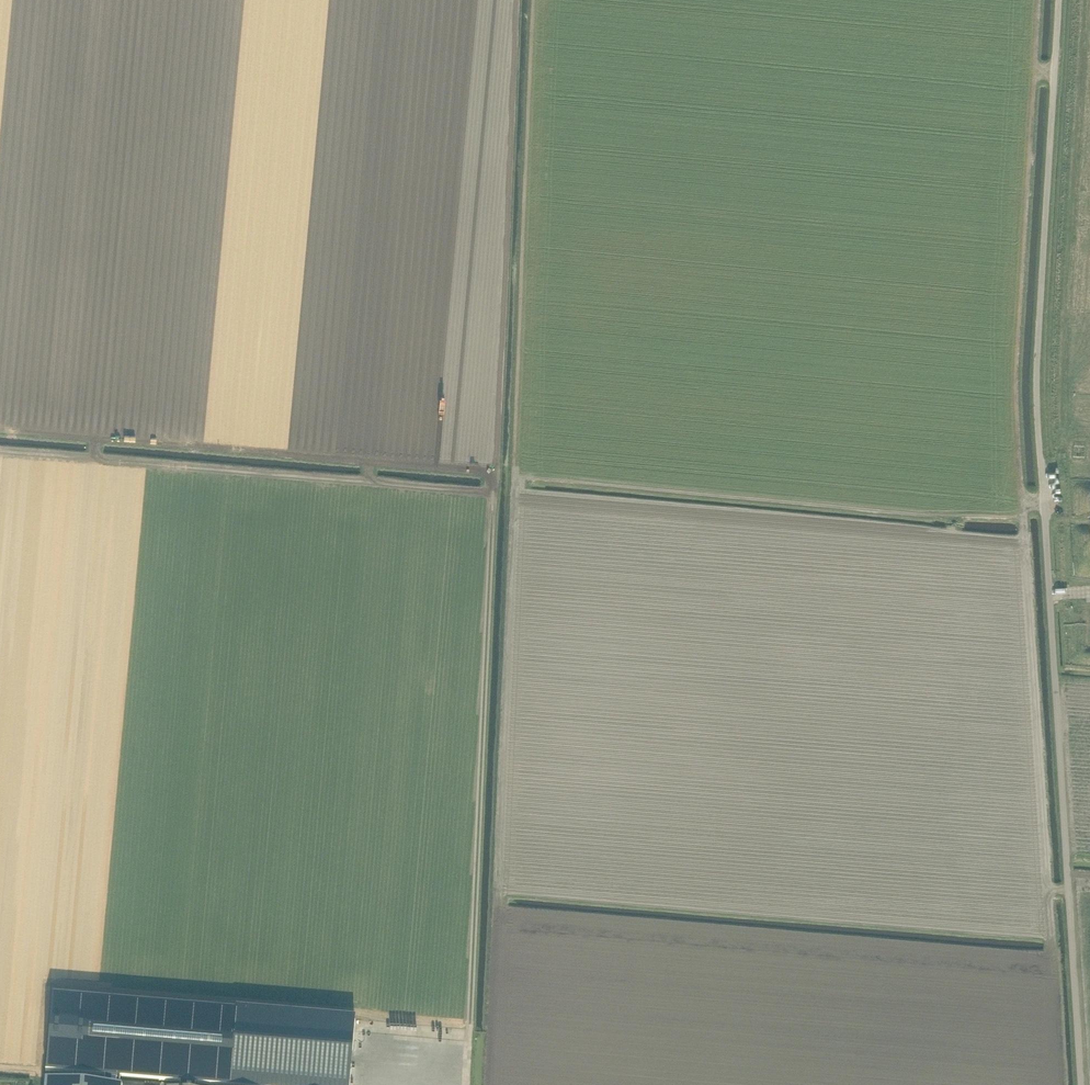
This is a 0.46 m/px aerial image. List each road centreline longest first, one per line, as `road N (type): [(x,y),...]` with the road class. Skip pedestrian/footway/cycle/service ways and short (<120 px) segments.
road 1 (track): [(515,0),(466,1084)]

